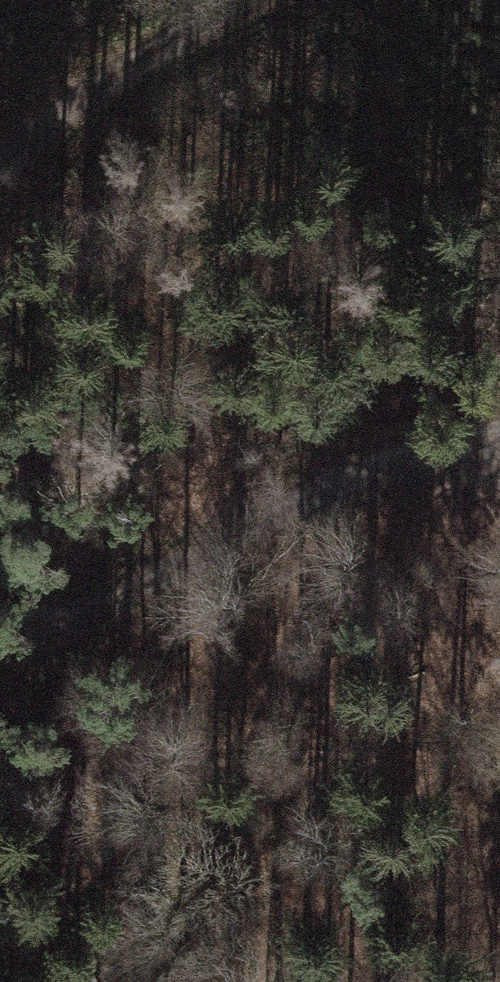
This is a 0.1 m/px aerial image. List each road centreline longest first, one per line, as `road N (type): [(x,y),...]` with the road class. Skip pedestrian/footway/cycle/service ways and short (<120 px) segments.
road 1 (track): [(0,615),(45,626),(140,592),(396,467),(499,443)]
road 2 (track): [(499,492),(469,554),(474,727),(499,901)]
road 3 (track): [(277,0),(165,39),(0,159)]

